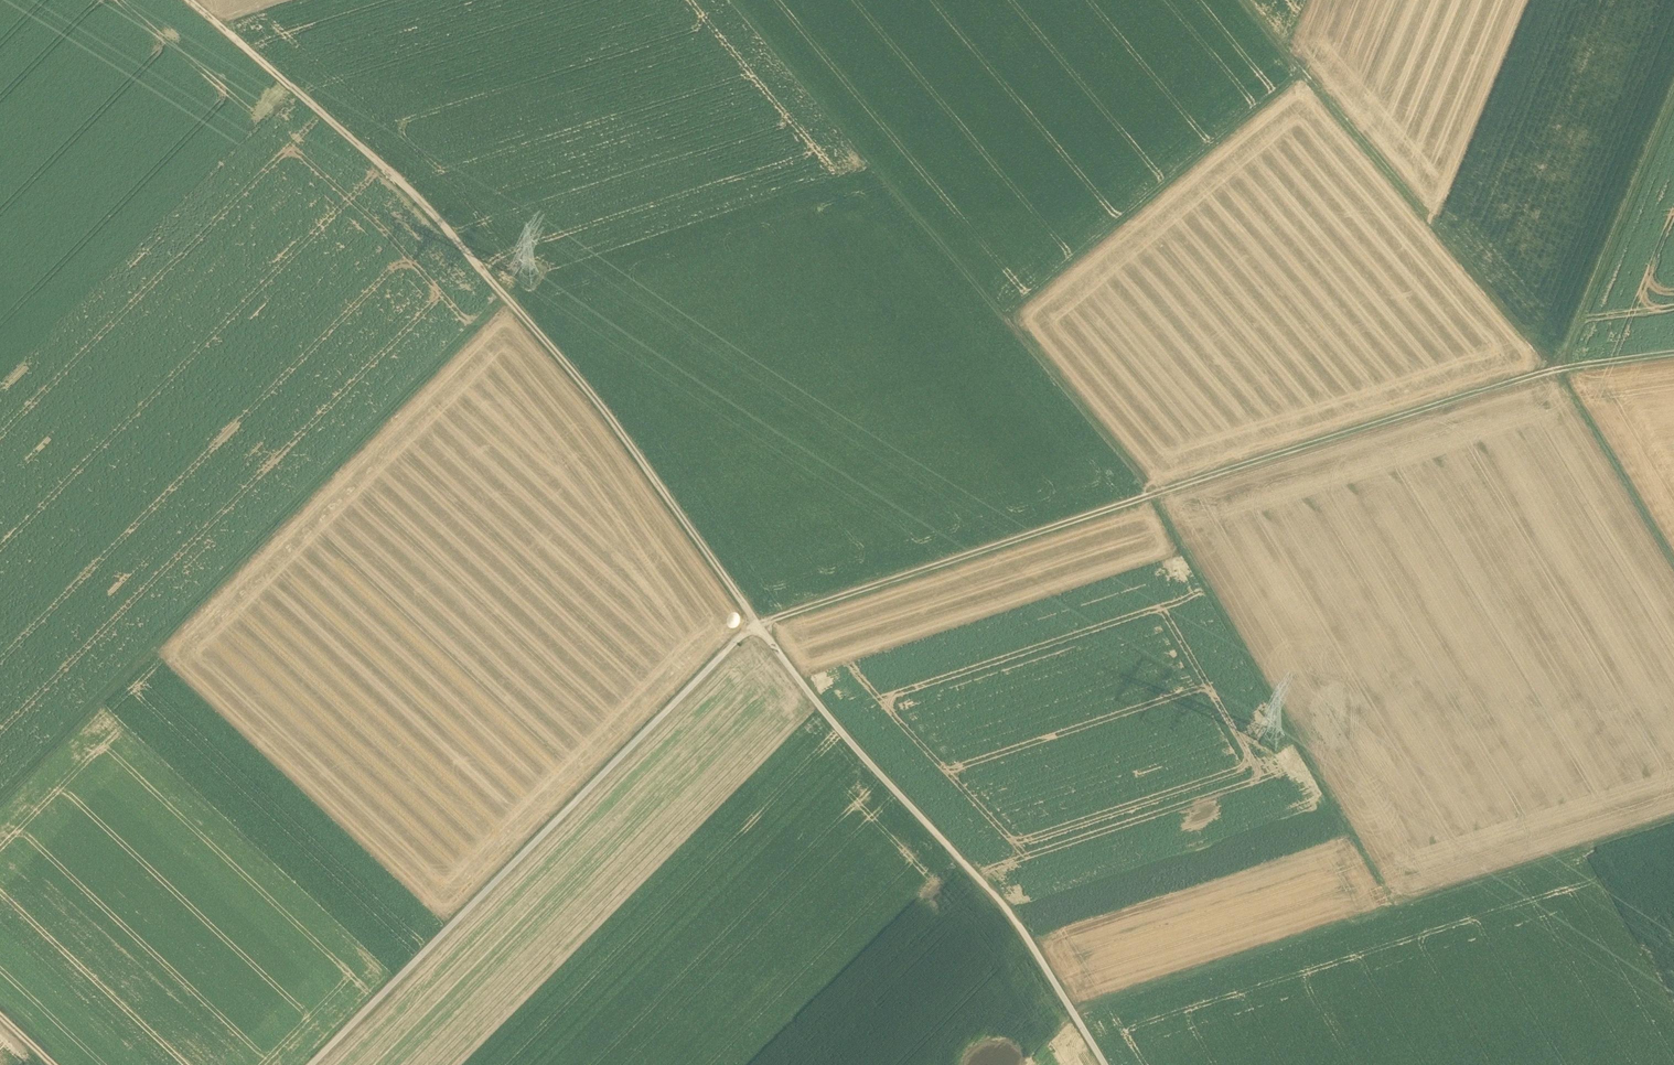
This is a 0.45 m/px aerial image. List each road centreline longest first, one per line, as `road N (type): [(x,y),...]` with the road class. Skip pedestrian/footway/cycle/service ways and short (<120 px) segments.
road 1 (track): [(1012,327),(1153,497),(1391,911),(1070,1011)]
road 2 (track): [(758,626),(606,415),(436,219),(187,0)]
road 3 (track): [(1555,370),(758,626)]
road 4 (track): [(1305,79),(1012,327),(737,0)]
road 5 (track): [(510,307),(0,815)]
road 6 (track): [(758,626),(313,1064)]
road 7 (track): [(1103,1064),(1012,918),(848,743),(758,626)]
road 8 (track): [(1562,369),(1240,0)]
road 9 (track): [(1391,911),(1673,822)]
road 10 (track): [(1673,92),(1560,365)]
road 11 (track): [(1673,568),(1555,370)]
road 12 (track): [(1673,354),(1555,370)]

